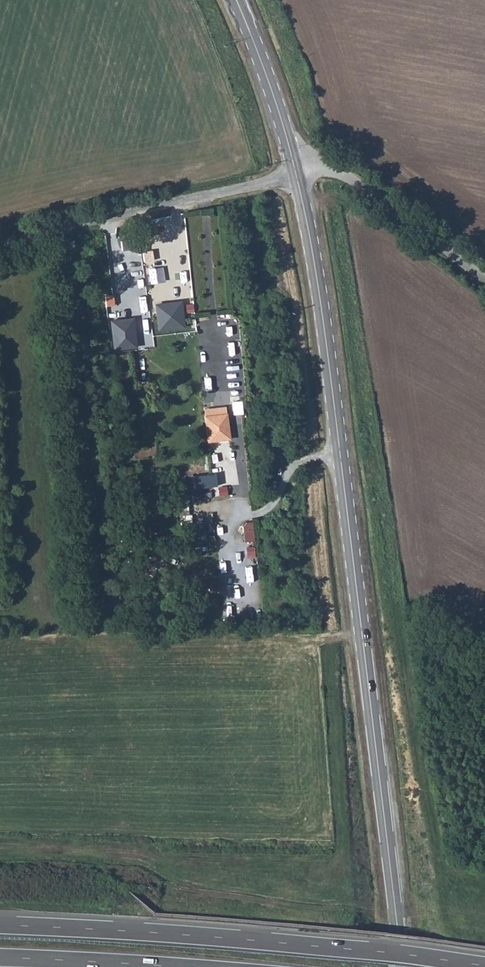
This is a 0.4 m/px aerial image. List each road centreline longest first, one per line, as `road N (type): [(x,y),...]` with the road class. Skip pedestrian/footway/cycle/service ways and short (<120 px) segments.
road 1 (secondary): [(297,180),(331,373),(403,966)]
road 2 (trunk): [(484,966),(0,925)]
road 3 (unclassified): [(0,243),(297,180)]
road 4 (unclassified): [(293,157),(345,174),(484,279)]
road 5 (trunk): [(0,957),(177,966)]
road 6 (secondary): [(235,0),(293,157)]

